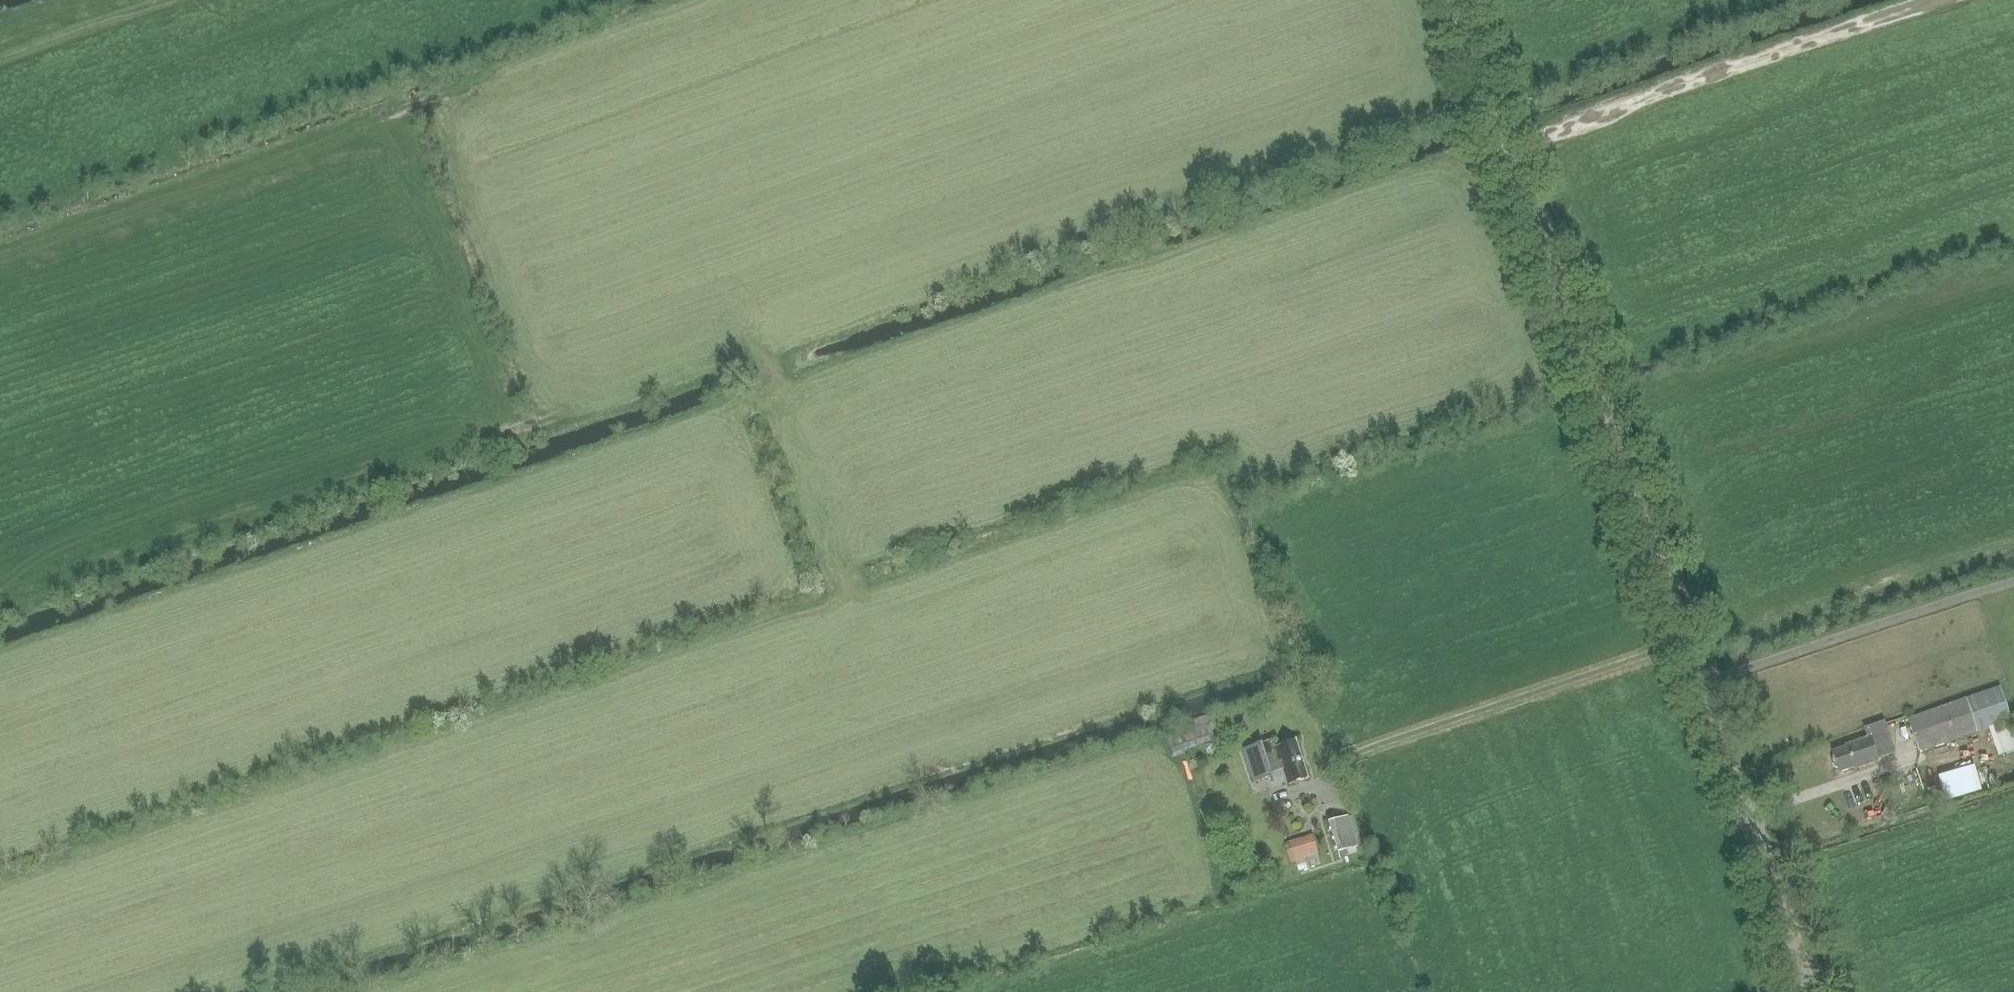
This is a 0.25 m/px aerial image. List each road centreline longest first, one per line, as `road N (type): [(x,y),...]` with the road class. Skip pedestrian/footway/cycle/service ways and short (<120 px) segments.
road 1 (tertiary): [(1806,991),(1671,592),(1453,0)]
road 2 (track): [(1687,643),(1337,759),(1322,784)]
road 3 (track): [(1702,683),(2013,580)]

